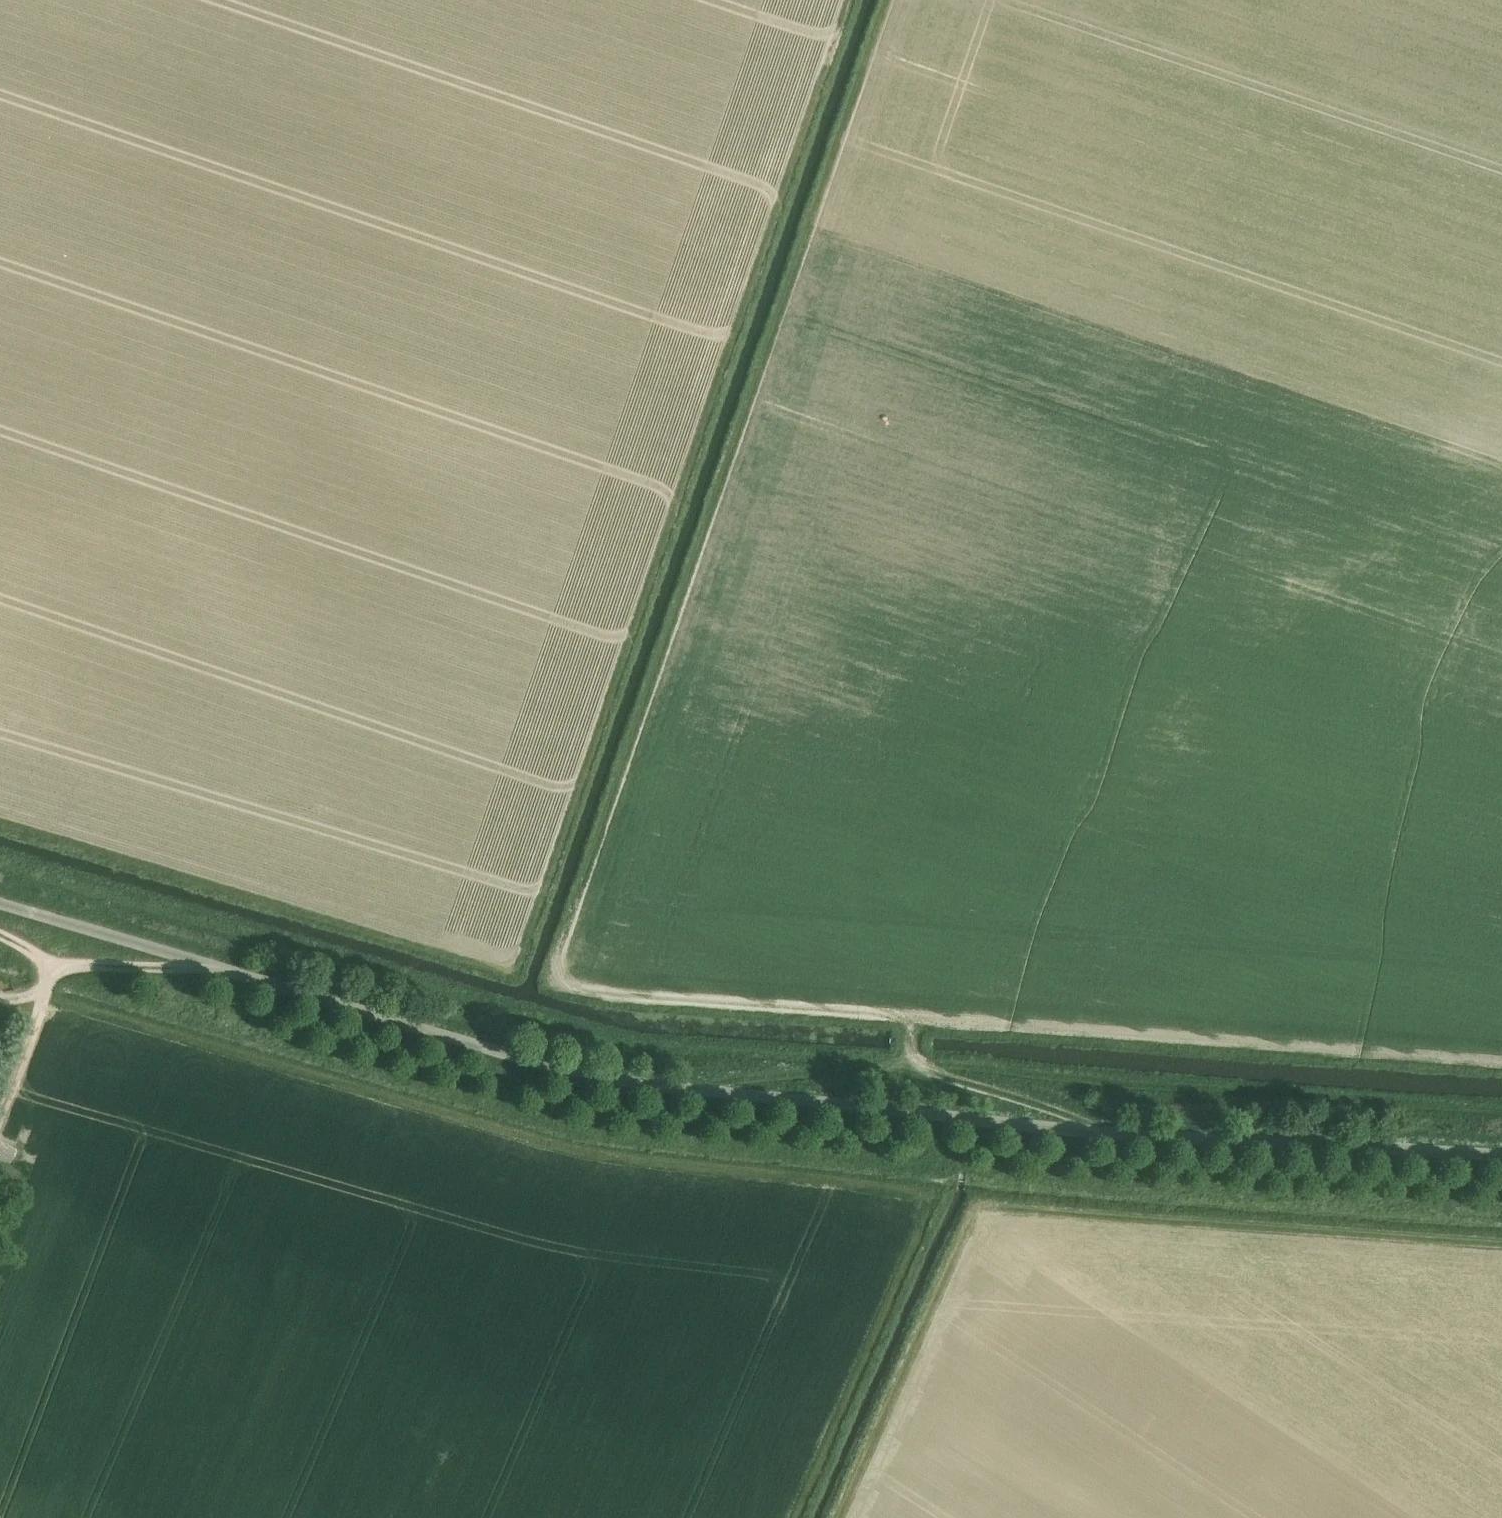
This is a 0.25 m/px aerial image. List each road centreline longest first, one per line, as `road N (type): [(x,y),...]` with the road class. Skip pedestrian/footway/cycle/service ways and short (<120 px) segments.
road 1 (unclassified): [(1501,1157),(1047,1128),(615,1078),(0,903)]

